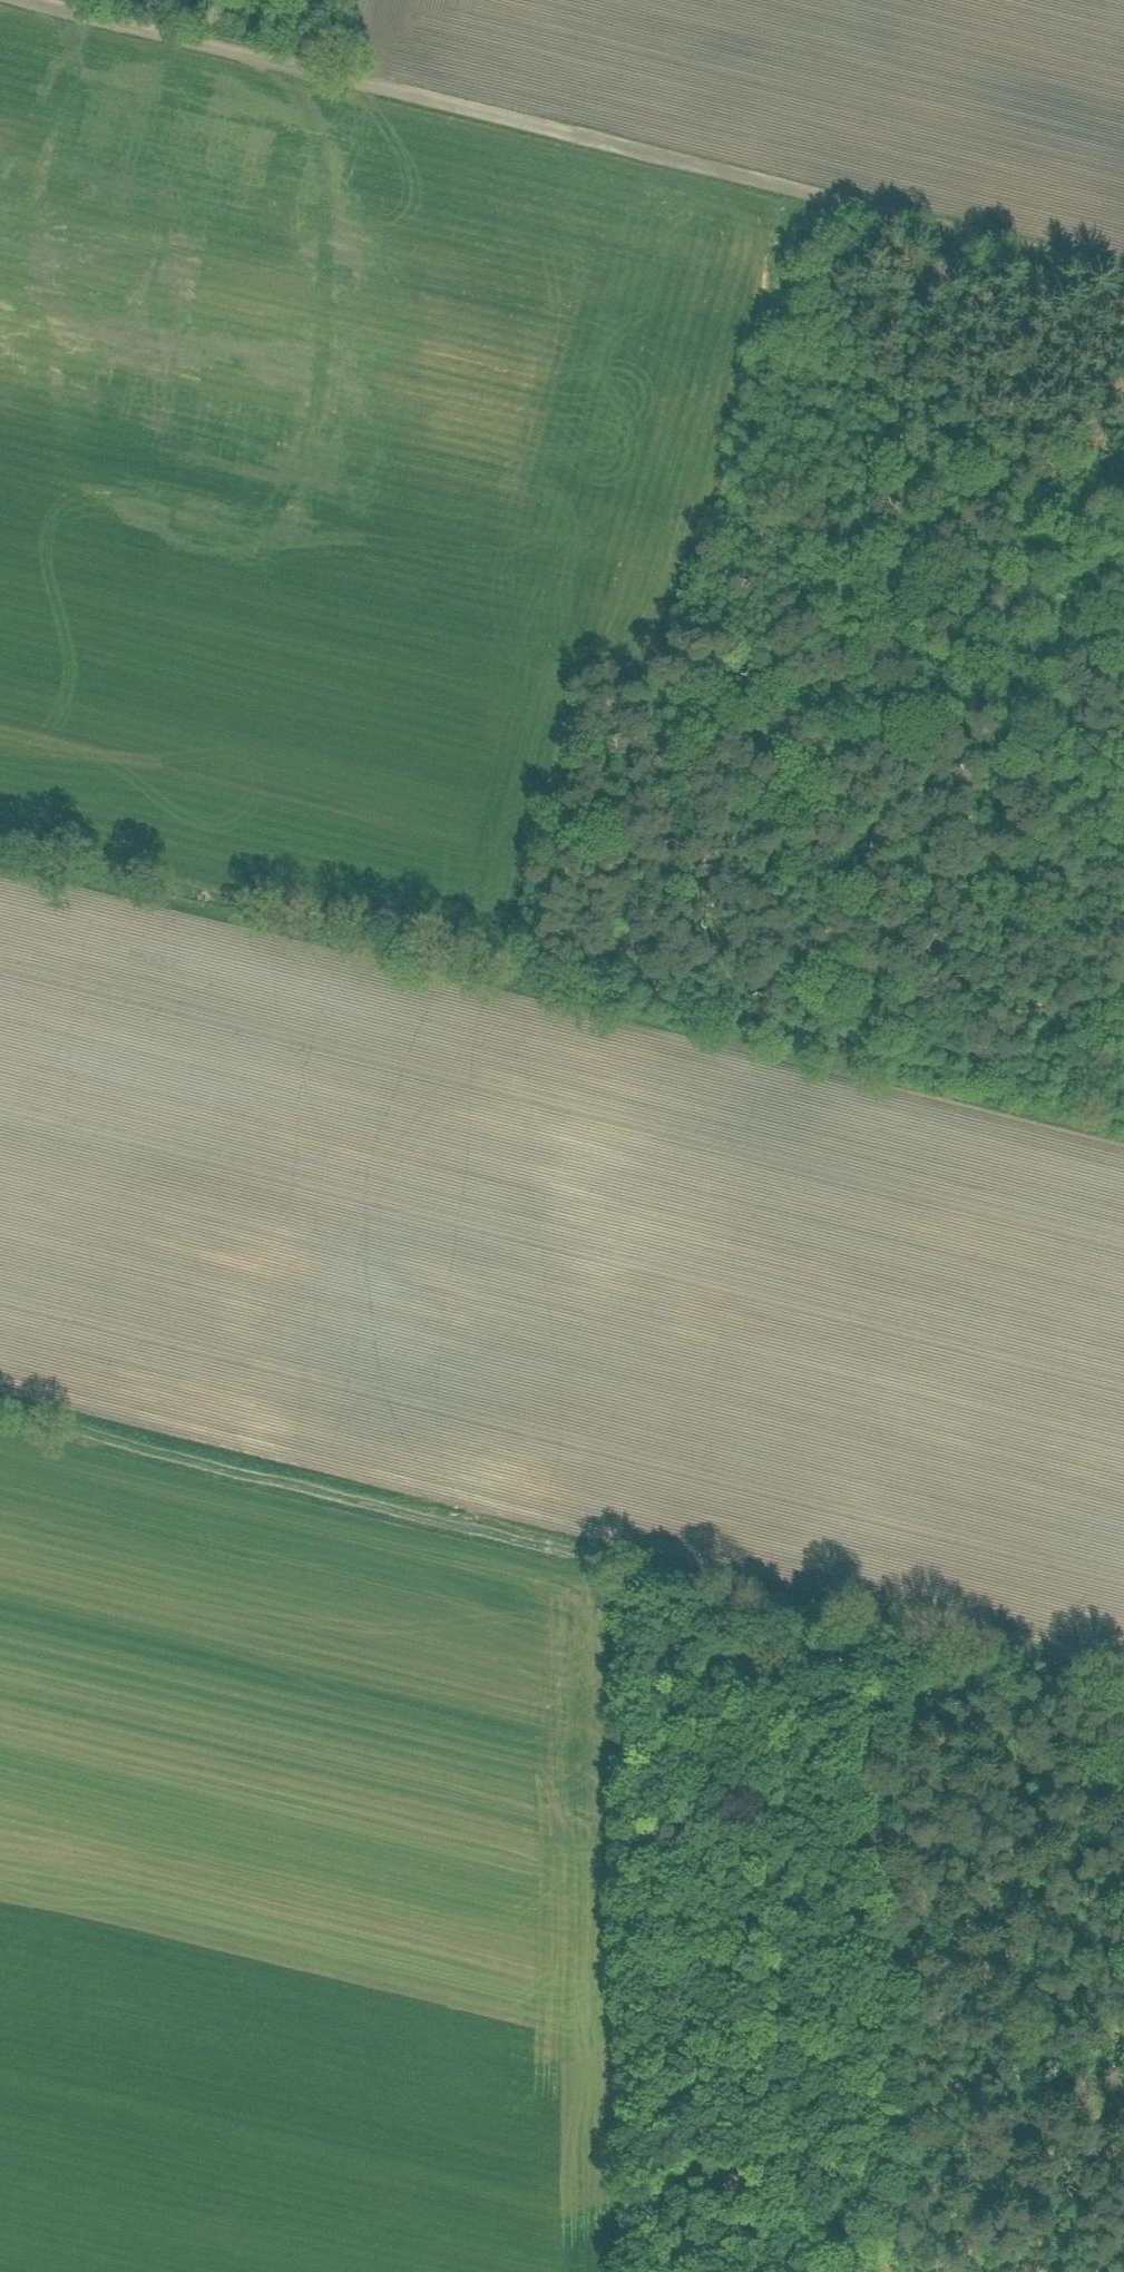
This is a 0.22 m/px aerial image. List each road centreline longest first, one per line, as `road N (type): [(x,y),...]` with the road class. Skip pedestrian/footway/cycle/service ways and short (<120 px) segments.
road 1 (track): [(1123,1683),(0,1412)]
road 2 (track): [(32,0),(1123,270)]

